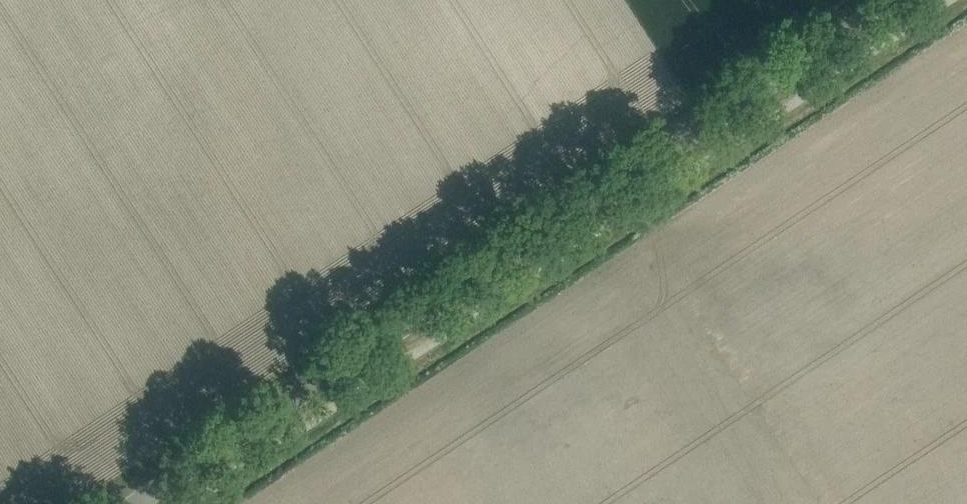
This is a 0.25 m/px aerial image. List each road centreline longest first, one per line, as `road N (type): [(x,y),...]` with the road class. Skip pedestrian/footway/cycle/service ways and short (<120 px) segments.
road 1 (tertiary): [(139,503),(903,0)]

